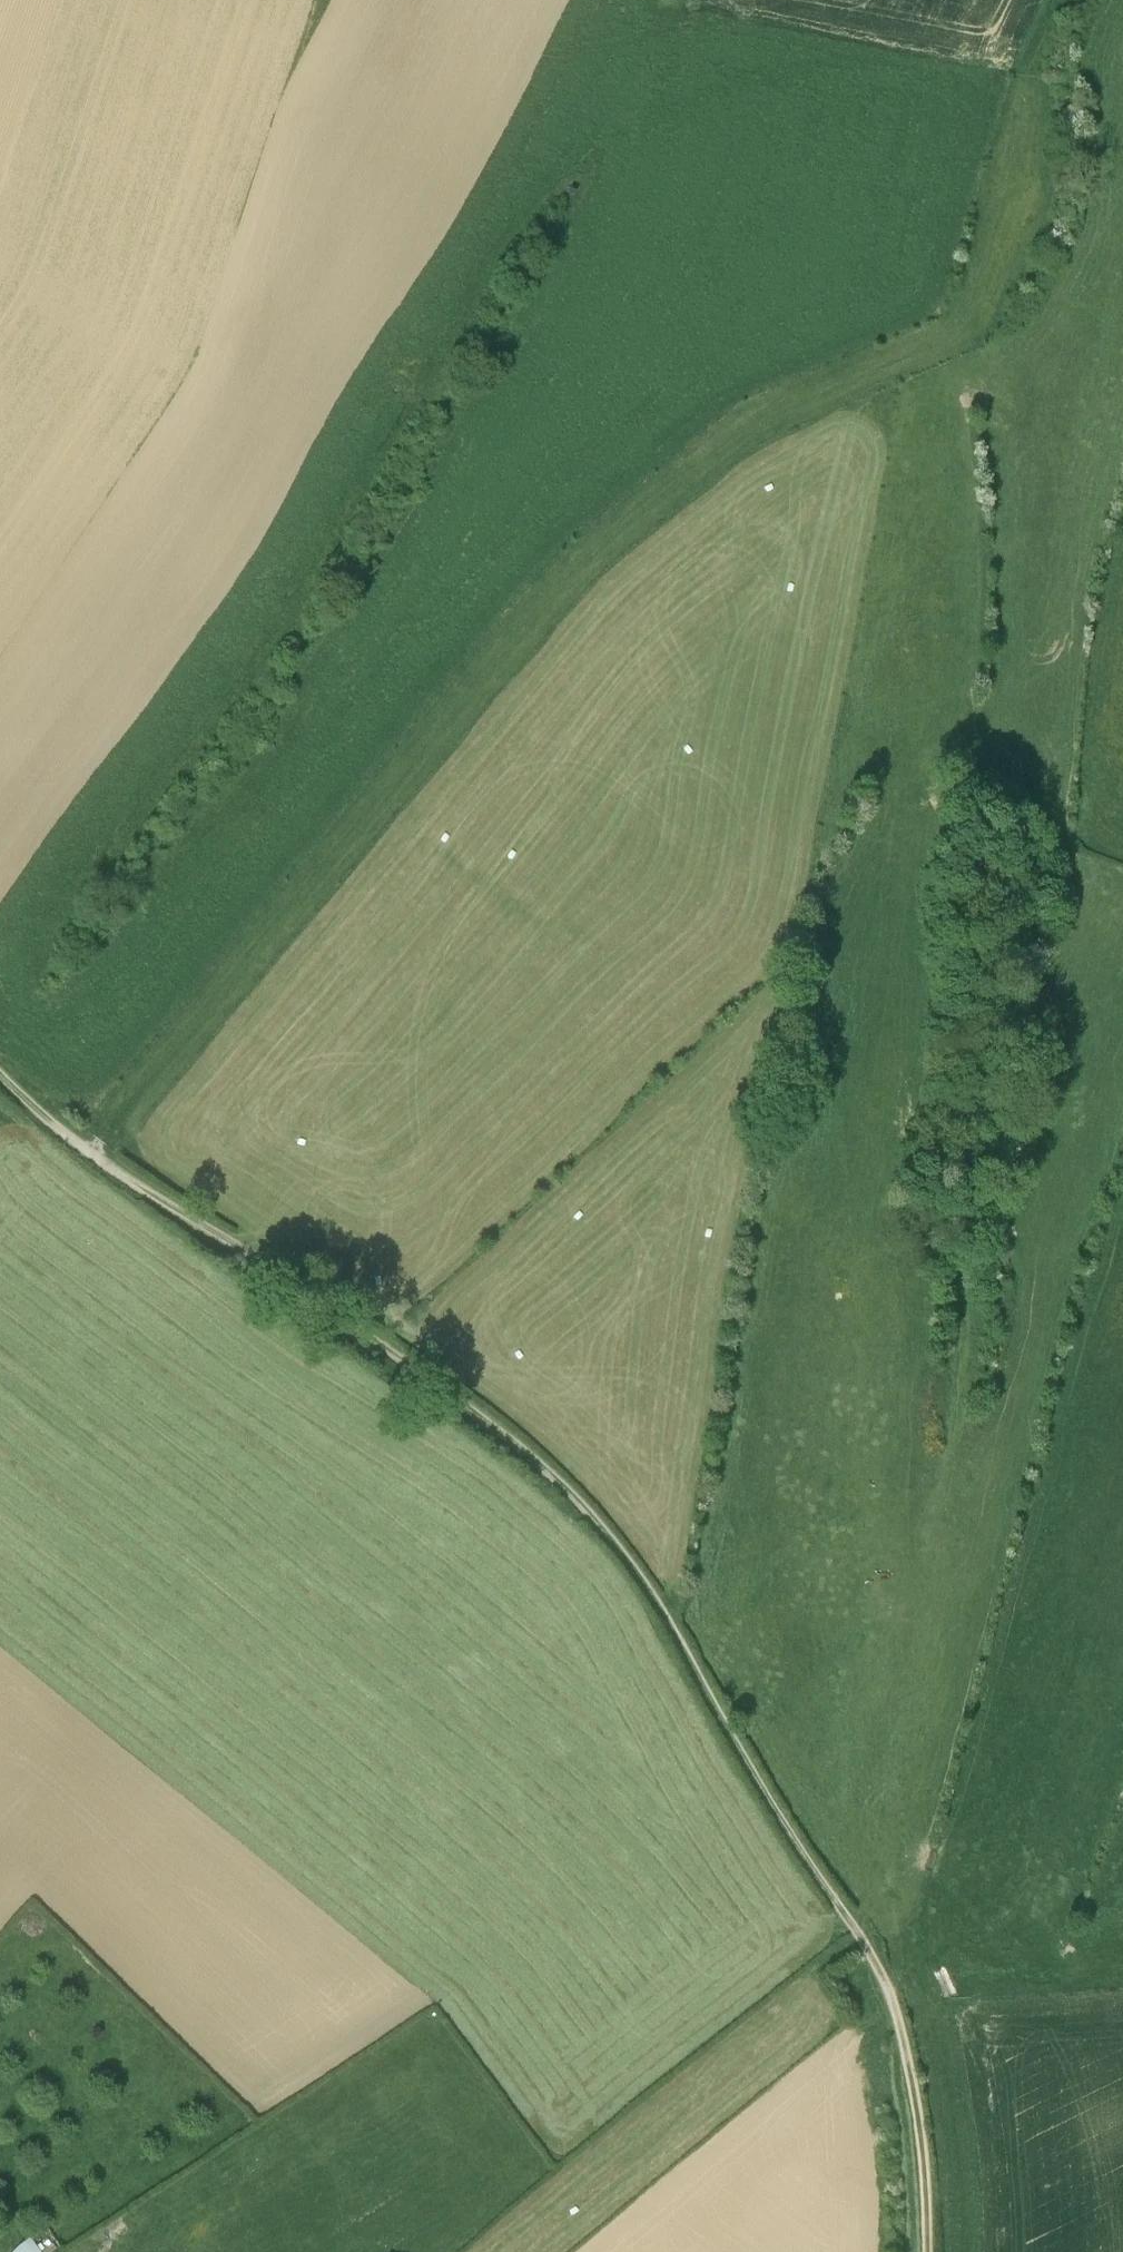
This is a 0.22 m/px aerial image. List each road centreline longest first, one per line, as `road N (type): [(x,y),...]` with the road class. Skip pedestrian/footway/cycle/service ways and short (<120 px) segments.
road 1 (track): [(928,2251),(917,2099),(881,1973),(679,1637),(597,1520),(526,1448),(244,1250),(88,1152),(0,1076)]

